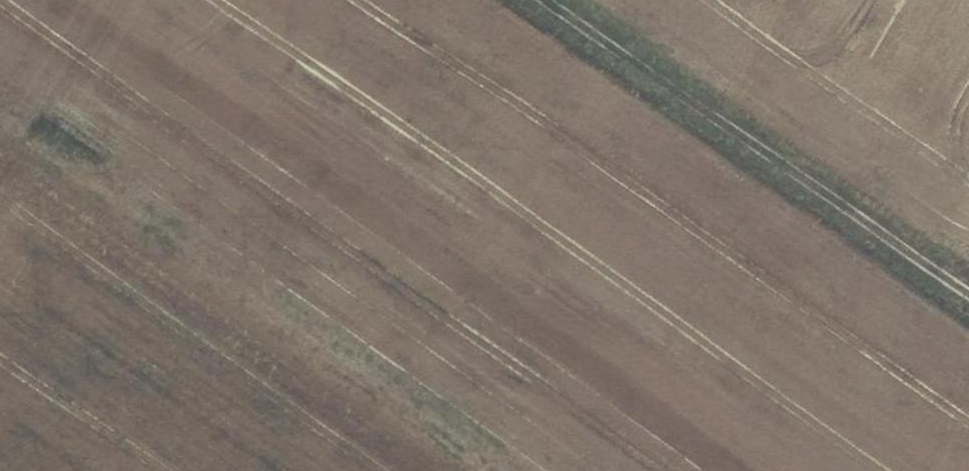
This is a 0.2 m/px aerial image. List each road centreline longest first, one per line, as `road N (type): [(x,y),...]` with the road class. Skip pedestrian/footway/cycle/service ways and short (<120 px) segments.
road 1 (track): [(968,294),(543,0)]

